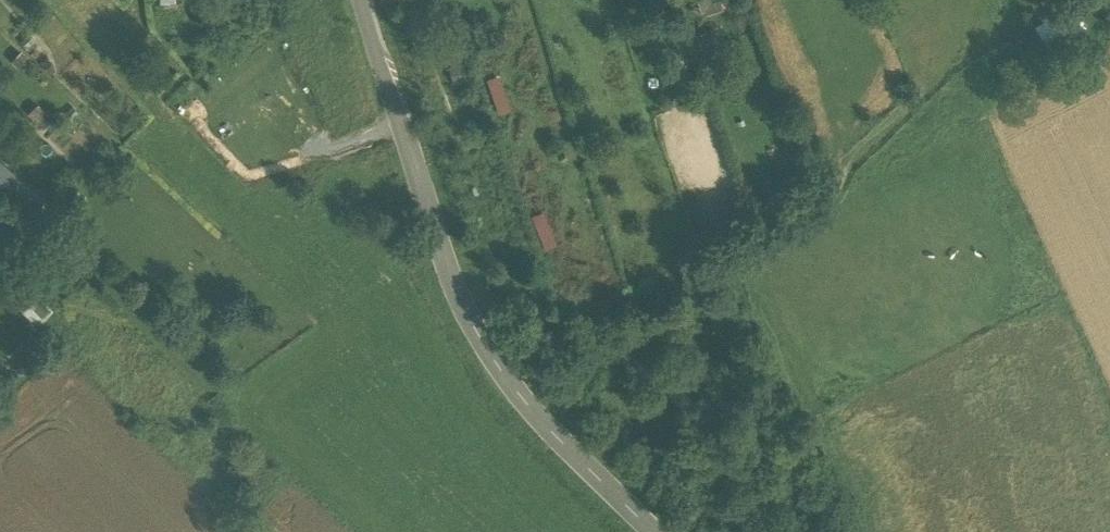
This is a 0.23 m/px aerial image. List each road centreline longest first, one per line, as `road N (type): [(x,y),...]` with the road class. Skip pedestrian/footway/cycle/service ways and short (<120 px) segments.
road 1 (tertiary): [(365,0),(457,299),(480,343),(573,459),(650,531)]

